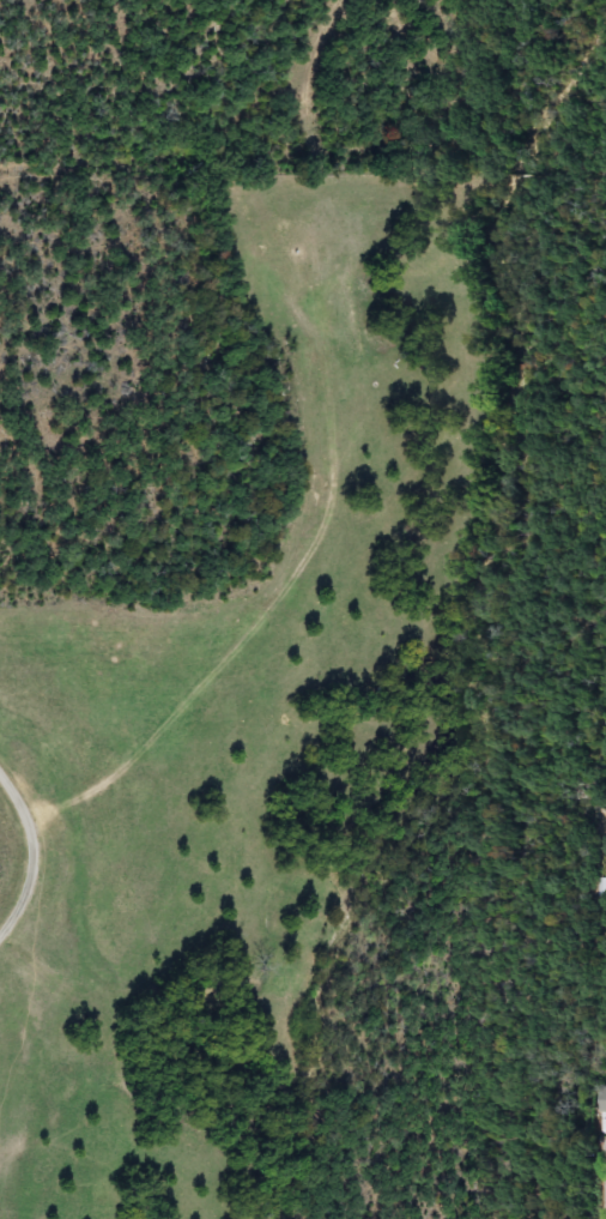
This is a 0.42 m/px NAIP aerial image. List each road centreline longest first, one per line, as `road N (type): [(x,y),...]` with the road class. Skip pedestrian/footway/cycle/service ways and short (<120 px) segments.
road 1 (residential): [(0,780),(30,859),(23,894),(0,931)]

